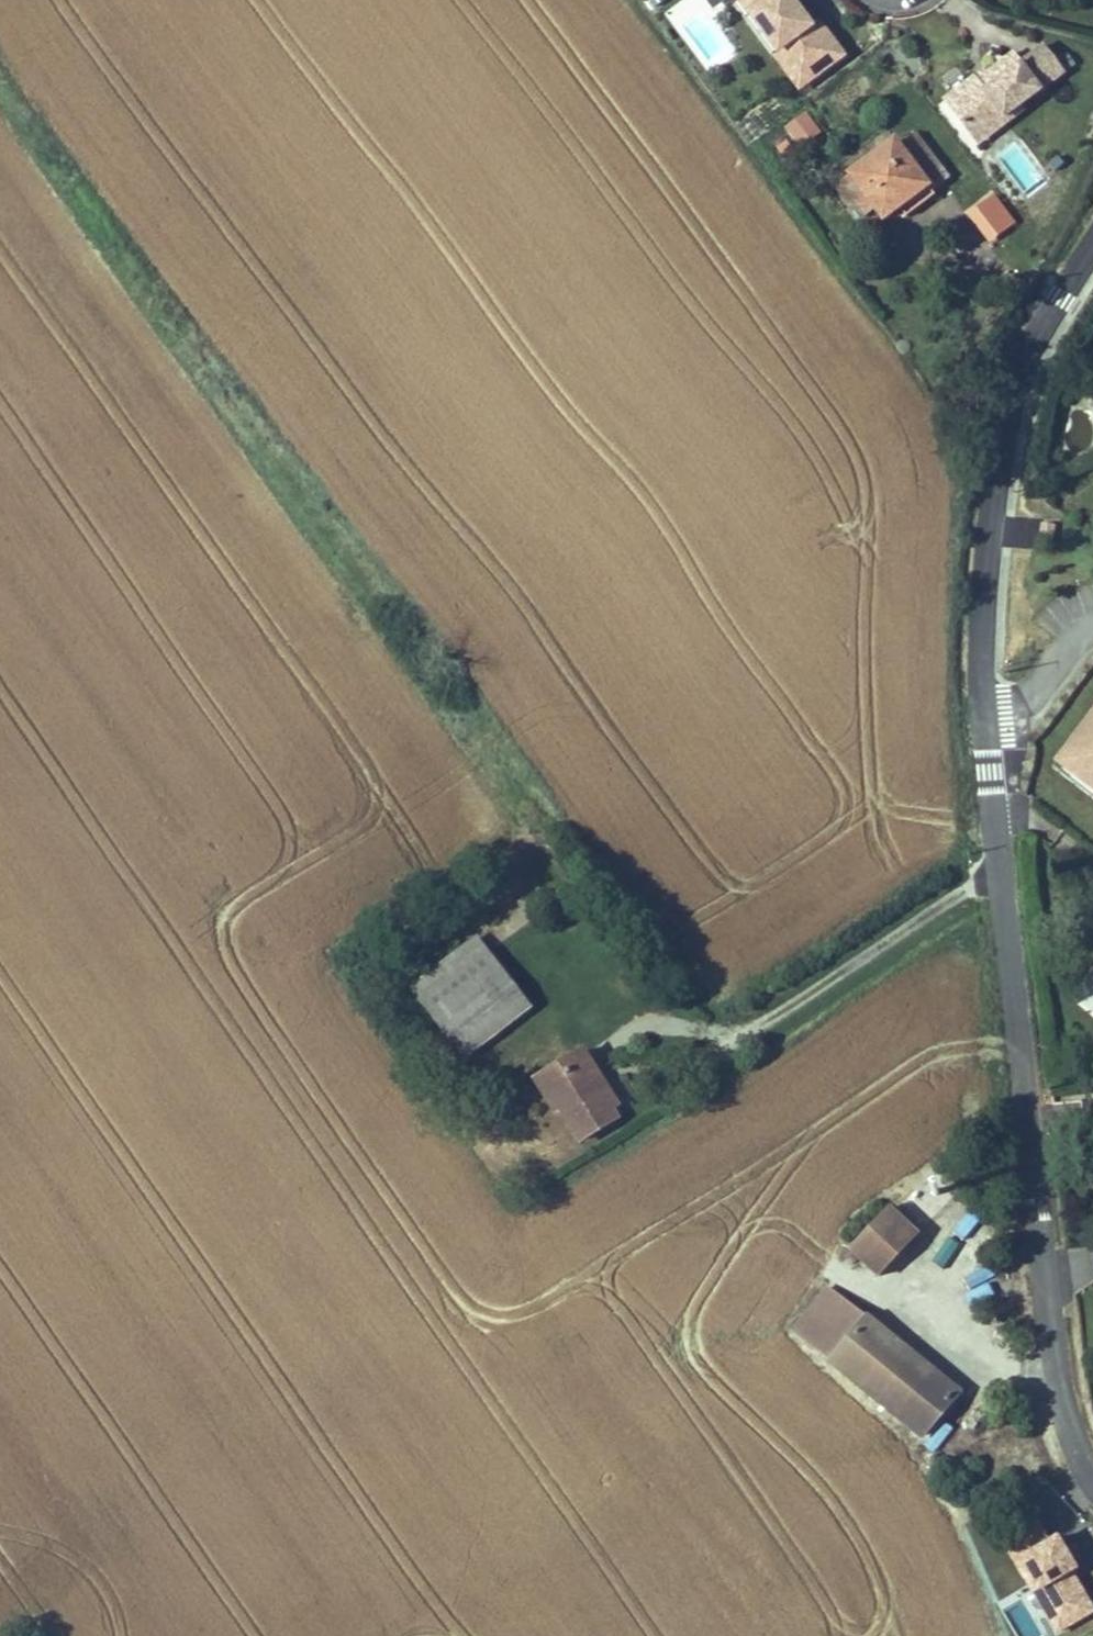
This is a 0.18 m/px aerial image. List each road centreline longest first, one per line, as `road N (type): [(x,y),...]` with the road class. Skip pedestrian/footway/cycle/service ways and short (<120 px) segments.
road 1 (residential): [(1092,1466),(1064,1403),(1054,1348),(981,613),(1001,452),(1018,393),(1051,314),(1092,246)]

